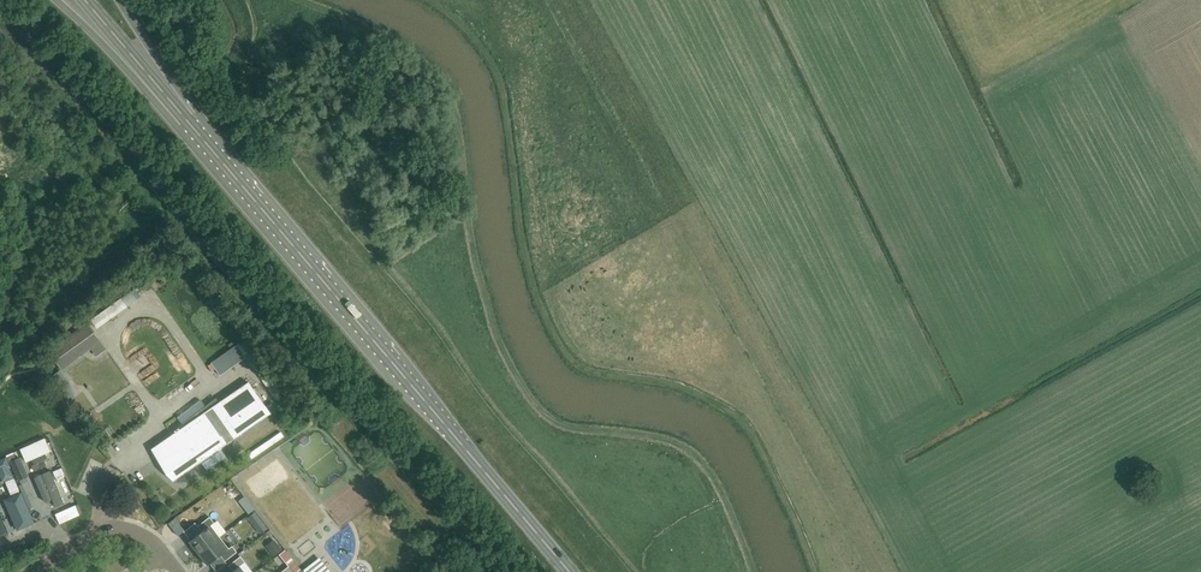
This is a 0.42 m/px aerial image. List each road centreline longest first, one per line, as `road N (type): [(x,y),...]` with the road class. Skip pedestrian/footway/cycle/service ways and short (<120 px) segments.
road 1 (track): [(636,571),(263,123),(245,89),(253,37),(247,0)]
road 2 (primary): [(570,571),(184,116)]
road 3 (primary): [(57,0),(143,90),(184,116)]
road 4 (primary): [(184,116),(87,0)]
road 5 (primary): [(184,116),(115,0)]

